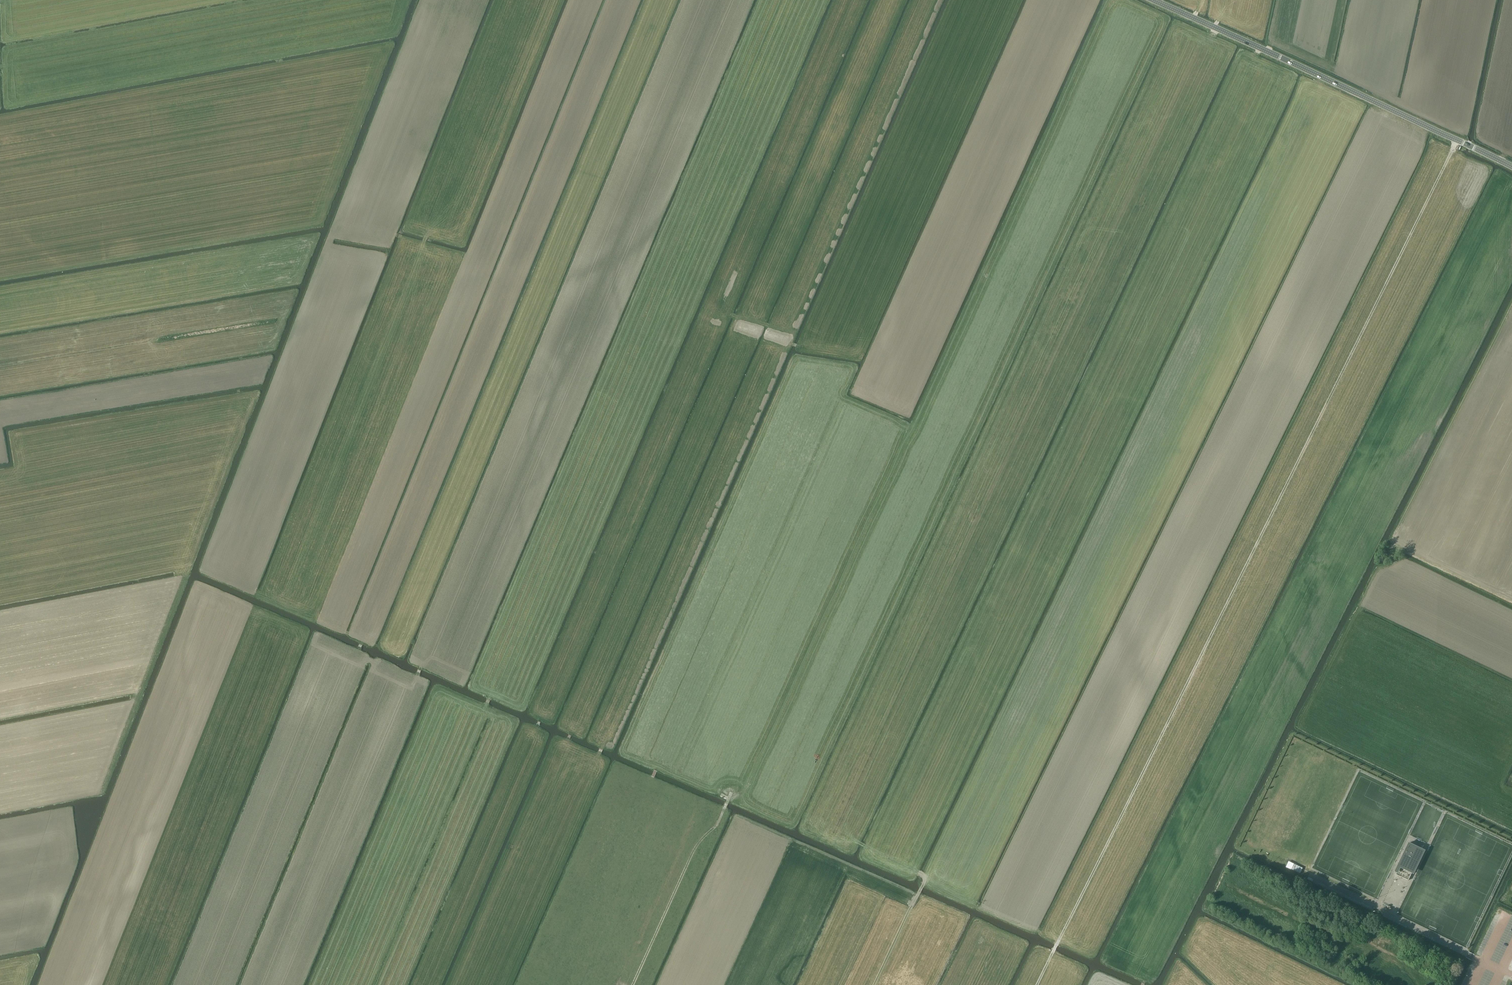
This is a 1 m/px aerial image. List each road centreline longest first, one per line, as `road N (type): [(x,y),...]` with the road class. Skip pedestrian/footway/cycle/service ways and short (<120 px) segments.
road 1 (tertiary): [(1511,165),(1156,0)]
road 2 (track): [(632,984),(698,840),(716,825),(730,793)]

